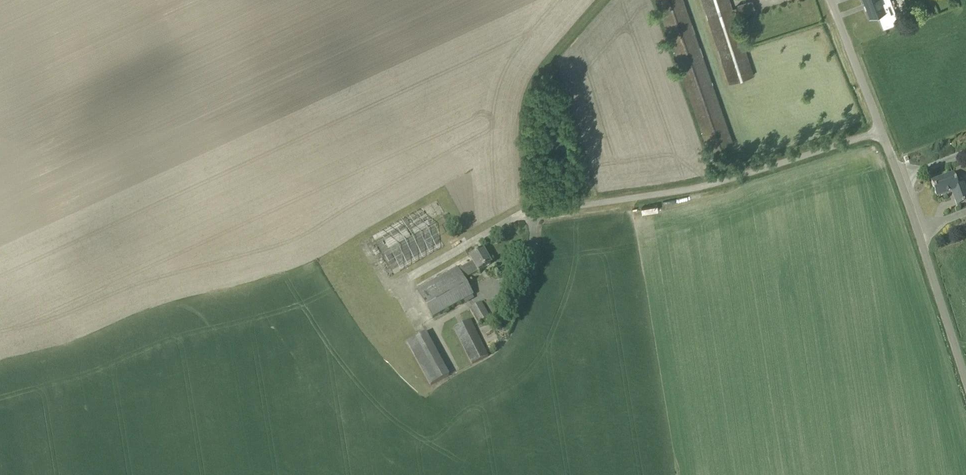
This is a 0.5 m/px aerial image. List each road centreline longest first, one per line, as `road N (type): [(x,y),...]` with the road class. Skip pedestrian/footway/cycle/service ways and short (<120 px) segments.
road 1 (unclassified): [(527,214),(687,190),(882,132)]
road 2 (unclassified): [(965,376),(882,132)]
road 3 (unclassified): [(882,132),(831,0)]

